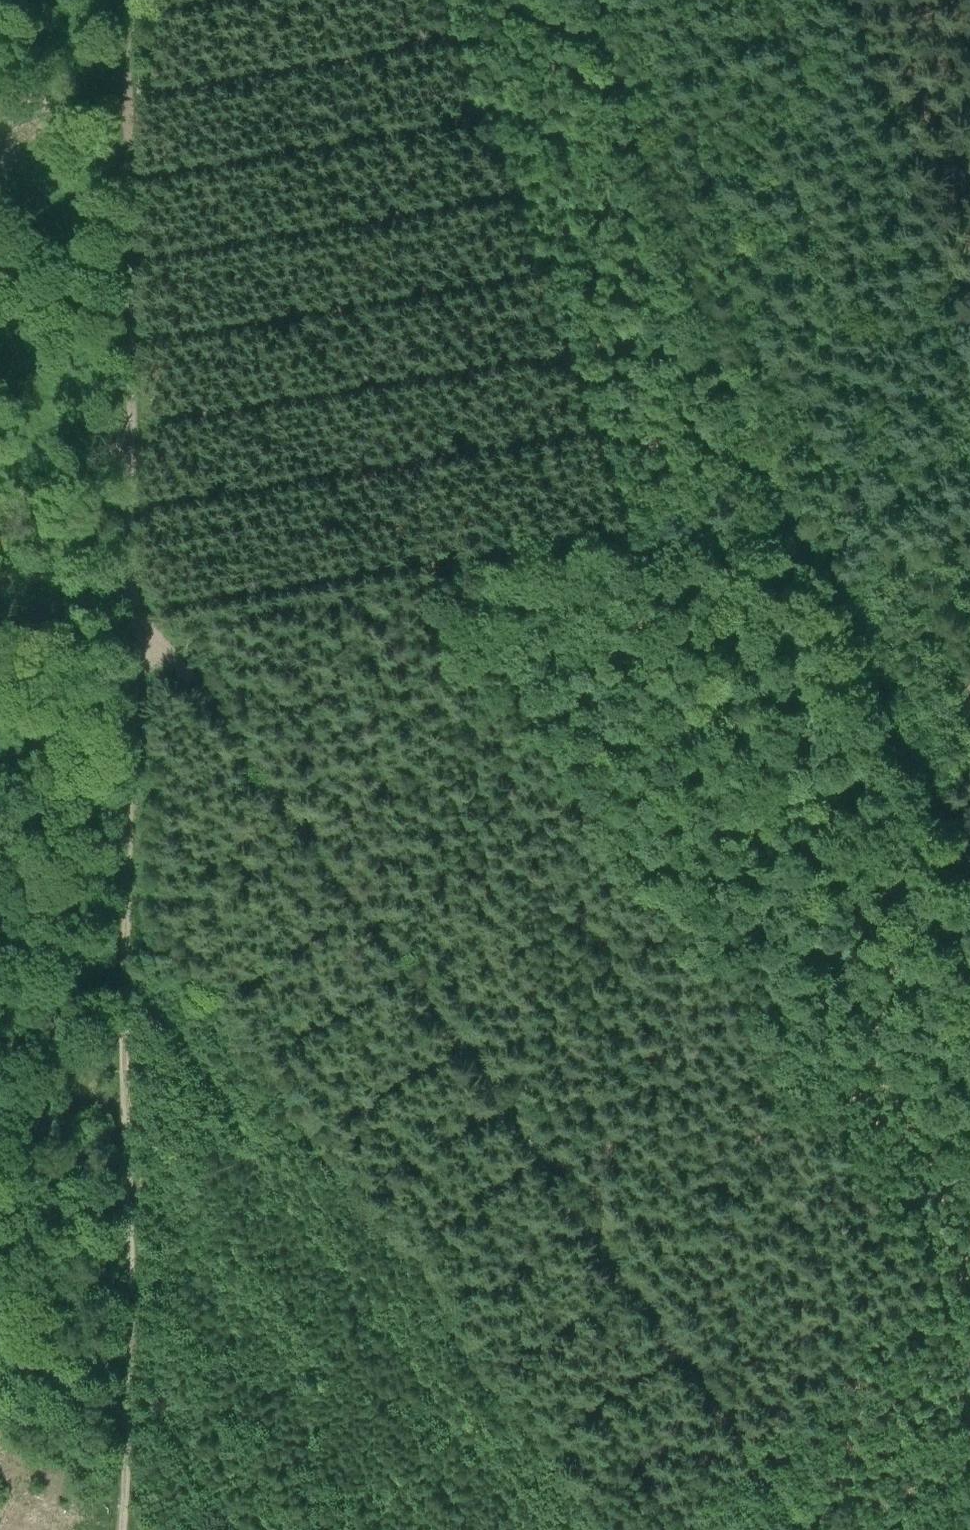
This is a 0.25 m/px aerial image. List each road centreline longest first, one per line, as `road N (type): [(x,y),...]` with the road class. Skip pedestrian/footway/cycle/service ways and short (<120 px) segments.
road 1 (track): [(125,1529),(133,606),(126,243)]
road 2 (track): [(133,606),(803,1529)]
road 3 (track): [(584,0),(772,506),(969,881)]

